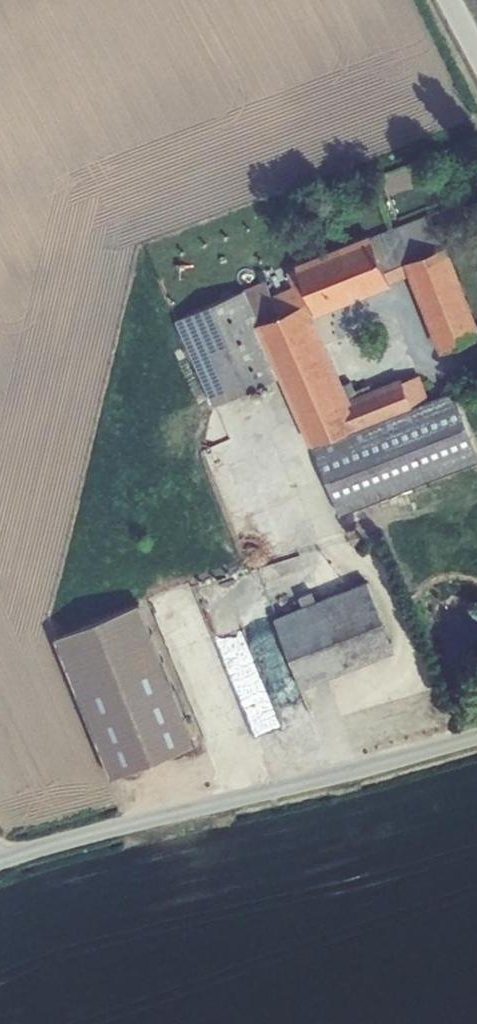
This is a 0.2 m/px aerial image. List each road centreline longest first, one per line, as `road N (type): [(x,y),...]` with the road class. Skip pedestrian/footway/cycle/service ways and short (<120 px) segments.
road 1 (unclassified): [(476,734),(0,861)]

